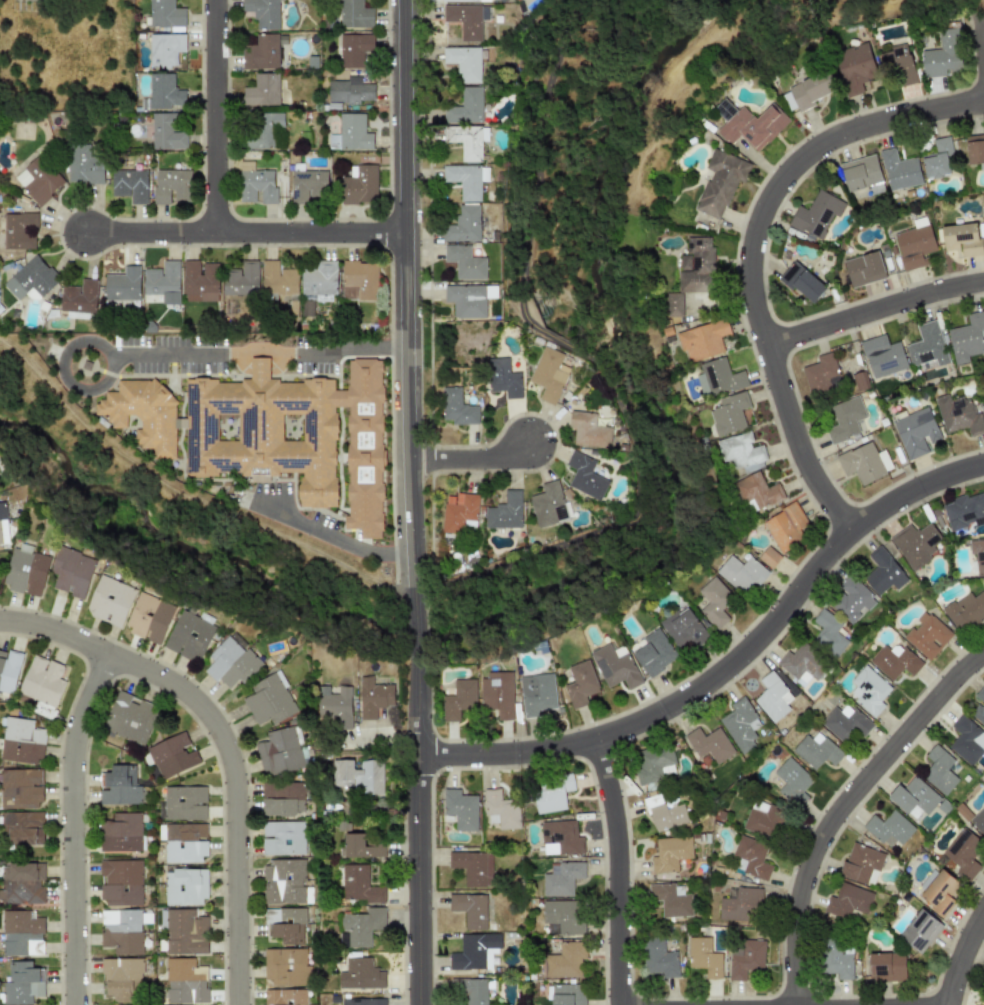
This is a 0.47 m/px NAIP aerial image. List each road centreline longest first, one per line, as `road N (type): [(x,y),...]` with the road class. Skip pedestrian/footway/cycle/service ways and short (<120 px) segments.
road 1 (residential): [(421,756),(535,757),(598,743),(673,706),(754,646),(851,529),(913,492),(983,466)]
road 2 (residential): [(407,0),(417,610)]
road 3 (residential): [(851,529),(799,449),(757,311),(751,254),(760,221),(773,189),(820,145),(983,102)]
road 4 (residential): [(0,621),(72,639),(154,677),(202,709),(222,734),(237,793),(238,1004)]
road 5 (residential): [(983,657),(858,788),(822,839),(800,900),(798,1004)]
road 6 (residential): [(76,1004),(74,763),(107,656)]
road 7 (residential): [(419,663),(420,1004)]
road 8 (residential): [(89,233),(405,232)]
road 9 (residential): [(598,743),(617,850),(620,1004)]
road 10 (residential): [(217,0),(218,234)]
road 11 (residential): [(767,343),(983,282)]
road 12 (residential): [(411,464),(501,460),(534,442)]

